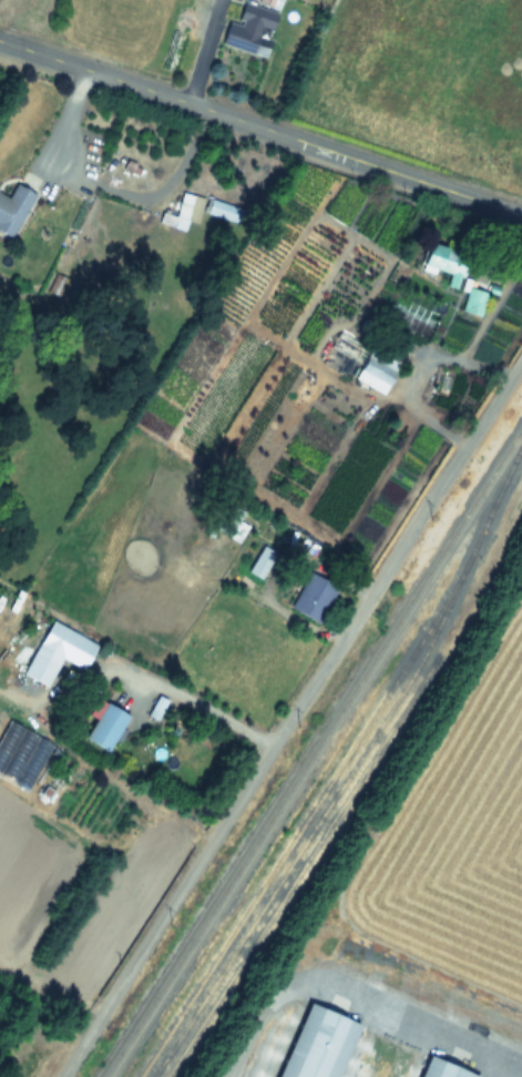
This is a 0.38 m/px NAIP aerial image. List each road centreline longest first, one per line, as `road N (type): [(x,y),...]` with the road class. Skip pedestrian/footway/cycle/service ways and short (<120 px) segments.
road 1 (residential): [(61,1076),(521,361)]
road 2 (residential): [(0,41),(521,215)]

